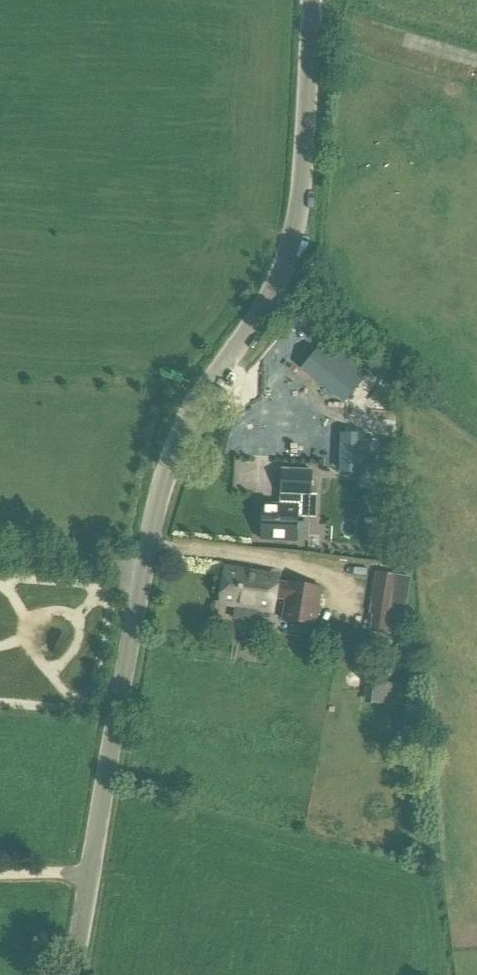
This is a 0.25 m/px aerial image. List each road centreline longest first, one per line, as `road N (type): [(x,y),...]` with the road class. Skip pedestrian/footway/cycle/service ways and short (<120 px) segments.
road 1 (unclassified): [(73,974),(171,433),(280,246),(291,192),(297,0)]

